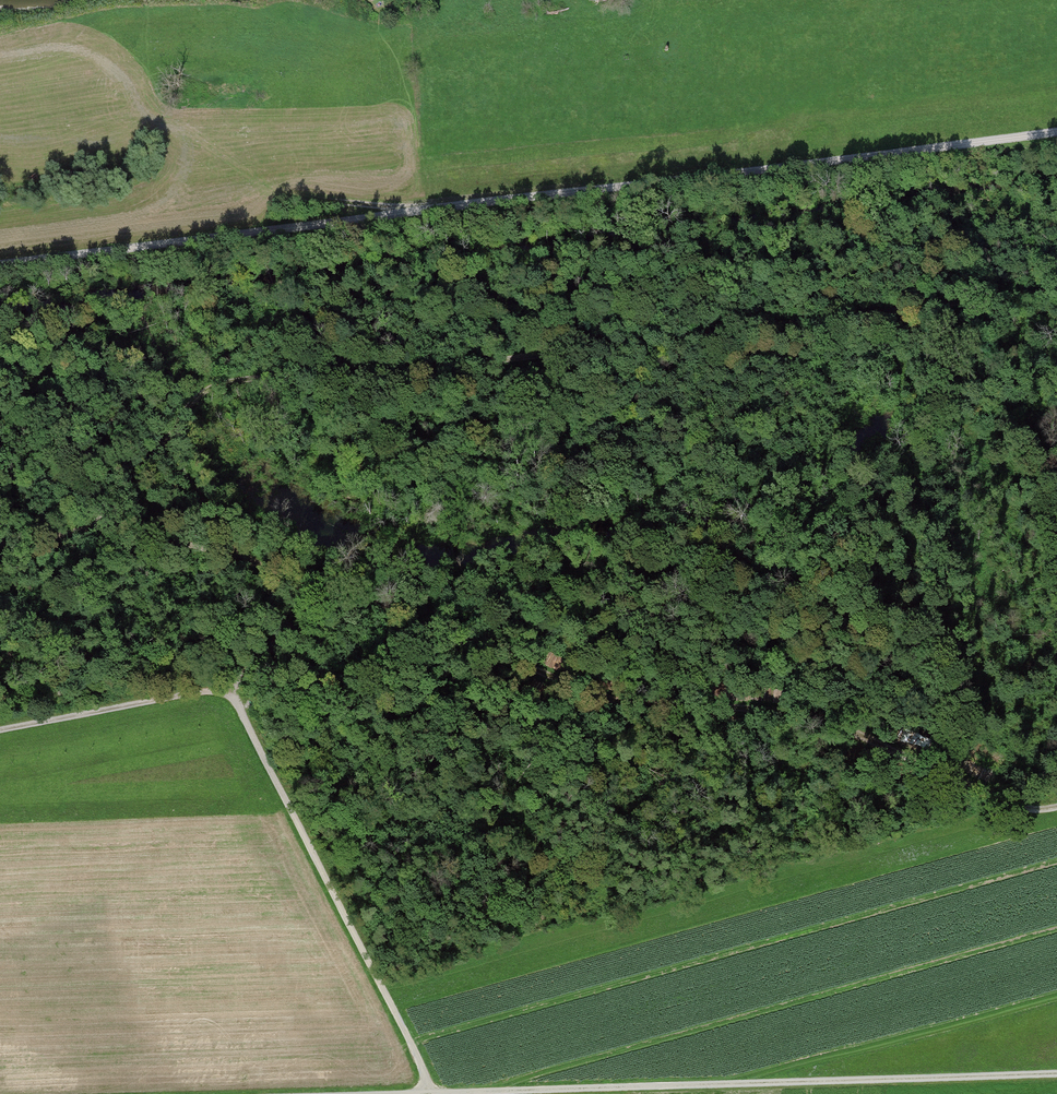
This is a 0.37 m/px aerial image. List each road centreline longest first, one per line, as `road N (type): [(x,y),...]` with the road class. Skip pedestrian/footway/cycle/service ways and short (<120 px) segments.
road 1 (track): [(0,265),(1056,132)]
road 2 (track): [(1056,808),(1025,809),(814,717),(626,702),(403,612),(243,559),(168,538),(85,530)]
road 3 (track): [(213,385),(395,372),(1056,290)]
road 4 (track): [(0,729),(228,692),(382,986),(421,1065),(426,1093)]
road 5 (track): [(394,1093),(1056,1072)]
road 6 (track): [(0,545),(85,530),(213,385)]
road 7 (track): [(228,692),(302,616),(308,604),(298,578)]
road 8 (track): [(276,195),(413,211)]
road 9 (track): [(164,446),(243,559)]

